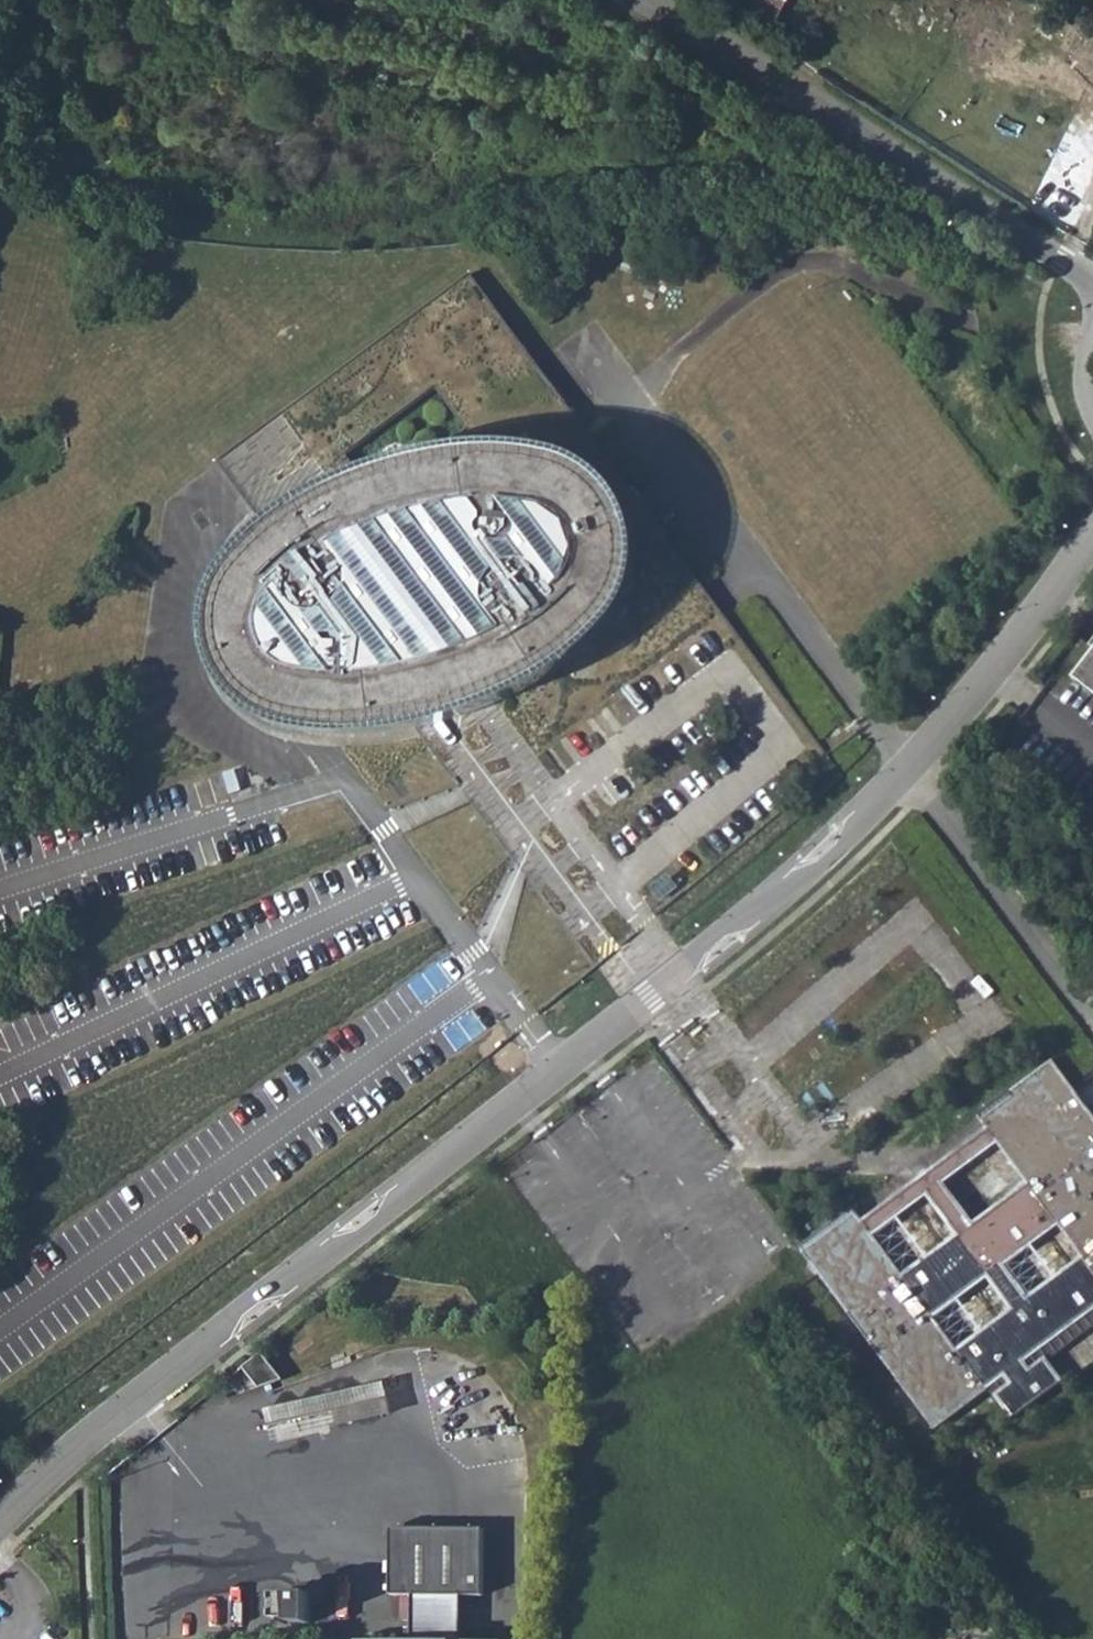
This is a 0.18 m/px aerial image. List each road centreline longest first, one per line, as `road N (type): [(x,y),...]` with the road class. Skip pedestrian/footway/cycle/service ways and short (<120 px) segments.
road 1 (residential): [(1092,536),(962,711),(734,938),(567,1074),(134,1400),(0,1519)]
road 2 (residential): [(1092,278),(649,0)]

